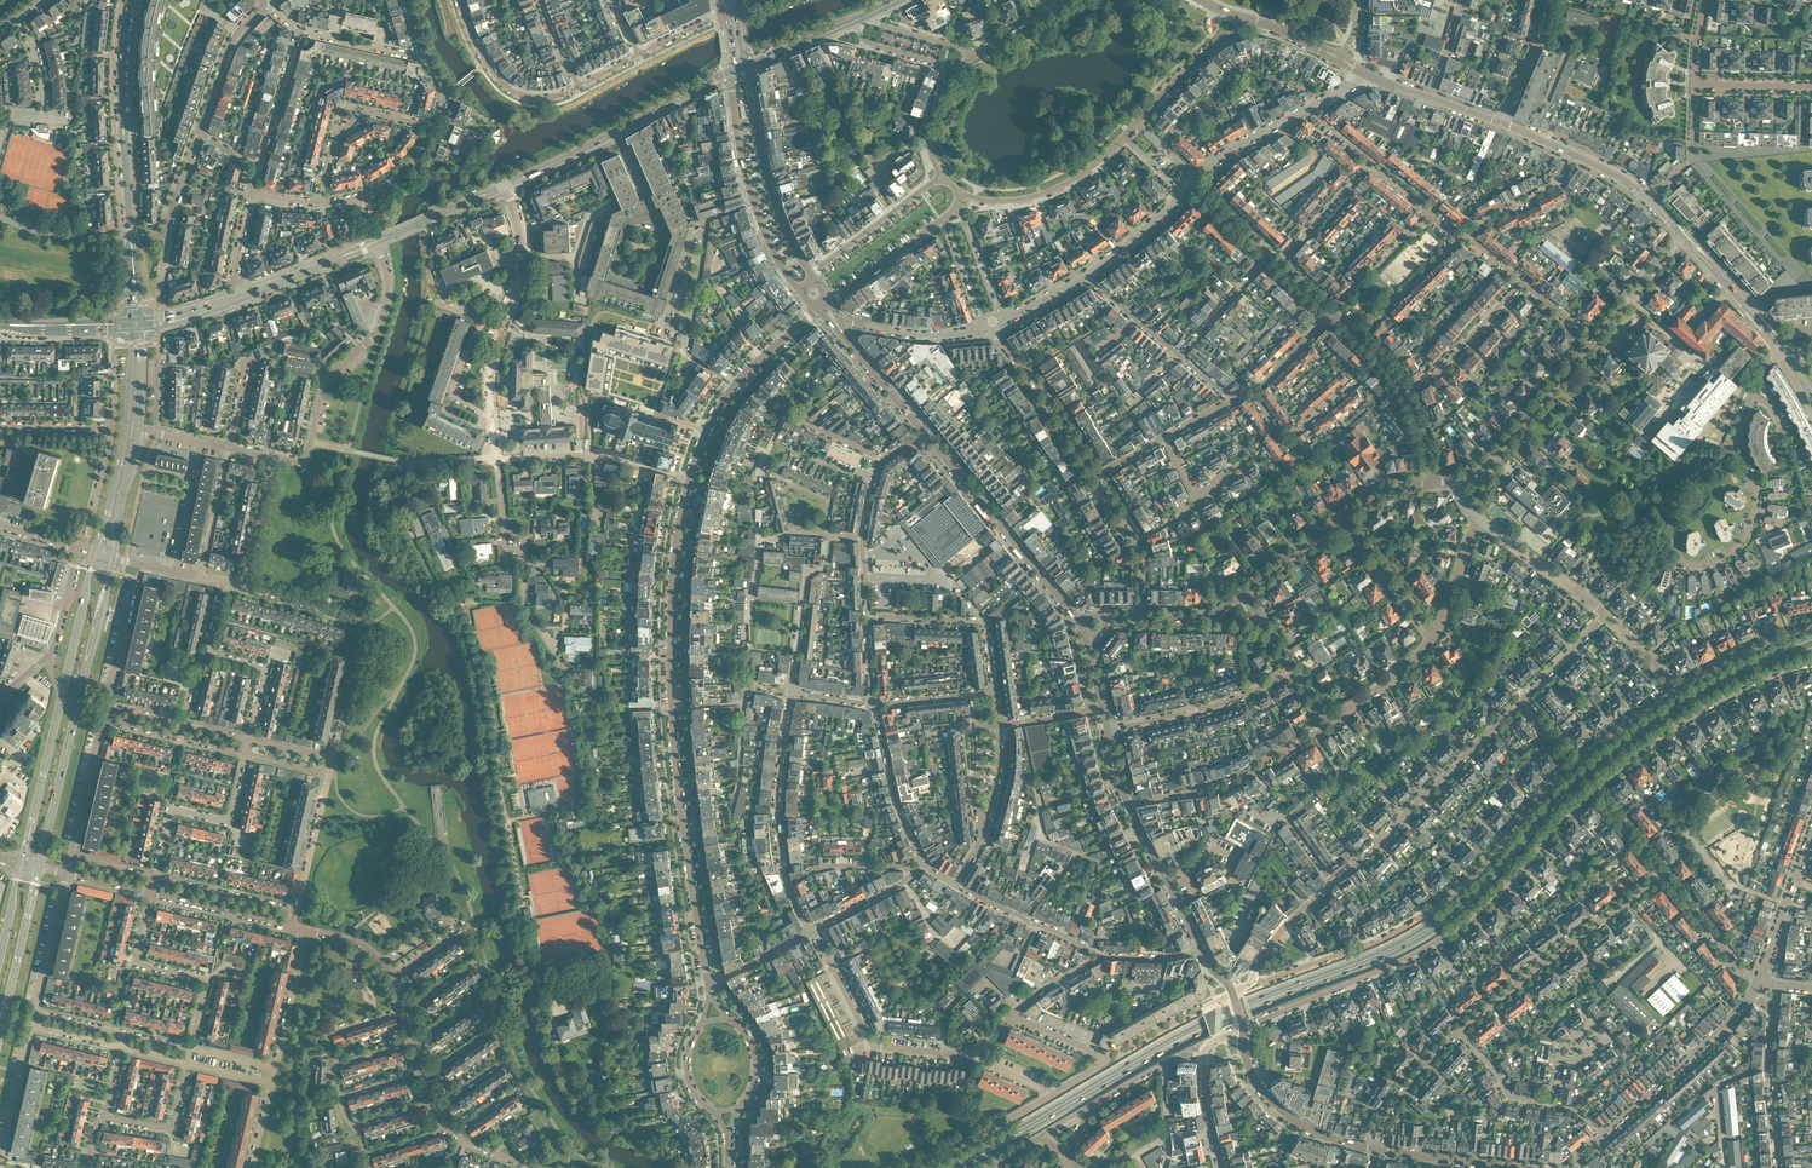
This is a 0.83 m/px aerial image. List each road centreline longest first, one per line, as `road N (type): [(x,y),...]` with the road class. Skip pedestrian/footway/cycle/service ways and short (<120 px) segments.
road 1 (primary): [(1811,638),(1737,669),(1637,730),(1429,925),(1183,1032),(944,1167)]
road 2 (primary): [(960,1167),(1174,1047),(1433,931),(1490,885),(1589,776),(1641,736),(1742,676),(1811,650)]
road 3 (residential): [(709,984),(680,805),(672,666),(675,572),(691,477)]
road 4 (residential): [(1244,1028),(1439,941),(1513,877),(1597,783)]
road 5 (residential): [(1578,763),(1442,904),(1374,943),(1254,978)]
road 6 (secondary): [(41,867),(114,558)]
road 7 (residential): [(1334,881),(1527,700)]
road 8 (residential): [(1456,1032),(1668,874)]
road 9 (residential): [(333,762),(361,627),(245,587)]
road 10 (secondary): [(505,186),(733,71)]
road 11 (residential): [(1577,1167),(1580,1153),(1754,994)]
road 12 (residential): [(1597,783),(1703,709),(1811,663)]
road 13 (secondary): [(131,239),(121,85),(130,0)]
road 14 (tertiary): [(733,71),(754,204),(801,293)]
road 15 (secondary): [(131,326),(126,431),(96,553)]
road 16 (tertiary): [(1074,615),(927,438)]
road 17 (residential): [(971,1058),(873,1048),(811,932)]
road 18 (residential): [(311,442),(323,387),(370,340),(389,300),(375,242)]
road 19 (residential): [(1682,562),(1723,557),(1750,526),(1755,491),(1733,450),(1753,395)]
road 20 (residential): [(1329,726),(1241,784),(1128,805)]
road 21 (tertiary): [(811,274),(771,191),(744,67)]
road 22 (residential): [(190,1052),(206,985),(136,963),(150,893)]
road 23 (residential): [(1456,480),(1497,452),(1595,340)]
road 24 (residential): [(1296,673),(1225,705),(1108,731)]
road 25 (tertiary): [(1376,1150),(1327,1137),(1277,1106),(1252,1073),(1244,1028)]
road 26 (residential): [(497,459),(572,454),(691,477)]
road 27 (residential): [(154,876),(170,811),(229,821),(246,755)]
road 28 (residential): [(416,1042),(479,999),(488,1003),(494,1028),(425,1072)]
road 29 (residential): [(787,884),(779,799),(792,692)]
road 30 (residential): [(453,1135),(516,1092),(509,1064),(438,1108)]
road 31 (residential): [(1125,135),(1088,170),(1041,195),(990,201),(961,194)]
road 32 (residential): [(997,691),(984,626),(866,617)]
road 33 (residential): [(1094,478),(993,325)]
road 34 (residential): [(735,386),(683,352),(704,233)]
road 35 (residential): [(1754,994),(1773,1014),(1768,1067),(1777,1167)]
road 36 (residential): [(436,128),(371,113),(336,134),(317,203)]
road 37 (residential): [(579,85),(541,96),(515,91),(479,48),(461,0)]
road 38 (secondary): [(0,1035),(41,867)]
road 39 (residential): [(832,535),(829,563),(806,577),(792,692)]
road 40 (residential): [(879,705),(897,801),(928,866)]
road 41 (secondary): [(61,699),(20,863)]
road 42 (residential): [(1558,1059),(1549,1102),(1510,1097),(1456,1032)]
road 43 (tertiary): [(1202,951),(1128,805)]
road 44 (residential): [(941,176),(811,274)]
road 45 (residential): [(1055,1094),(911,1167)]
road 46 (residential): [(956,885),(1099,956)]
road 47 (residential): [(1405,390),(1434,375),(1520,283)]
road 48 (residential): [(1605,615),(1481,521)]
road 49 (residential): [(1435,639),(1345,515)]
road 50 (tertiary): [(1784,351),(1684,237)]
road 51 (residential): [(1094,478),(1138,551),(1139,617)]
road 52 (residential): [(403,461),(404,518),(450,600)]
road 53 (residential): [(1243,17),(1136,123)]
road 54 (residential): [(503,330),(524,250),(505,186)]
road 55 (residential): [(1811,625),(1677,691)]
road 56 (residential): [(200,134),(229,52),(264,3)]
road 57 (residential): [(297,910),(154,876)]
road 58 (residential): [(293,927),(150,893)]
road 59 (residential): [(301,30),(259,170)]
road 60 (residential): [(1459,237),(1559,184),(1576,156)]
road 61 (secondary): [(241,298),(375,242)]
road 62 (residential): [(830,303),(946,216)]
road 63 (residential): [(1376,1150),(1395,1103),(1456,1032)]
road 64 (residential): [(274,1070),(308,931)]
road 65 (residential): [(33,1013),(67,874)]
road 66 (residential): [(1233,993),(1107,1059)]
road 67 (residential): [(984,328),(935,338),(844,328)]
road 68 (secondary): [(375,242),(505,186)]
road 69 (residential): [(1758,983),(1668,874)]
road 70 (residential): [(1086,278),(1192,186)]
road 71 (residential): [(1360,336),(1459,237)]
road 72 (residential): [(1430,215),(1332,314)]
road 73 (residential): [(71,856),(102,721)]
road 74 (residential): [(1329,726),(1401,677),(1435,639)]
road 75 (residential): [(297,910),(330,776)]
road 76 (residential): [(1595,340),(1684,237)]
road 77 (residential): [(1278,264),(1369,163)]
road 78 (residential): [(787,884),(835,866),(918,873)]
road 79 (residential): [(1192,186),(1226,152),(1302,111)]
road 80 (residential): [(1501,123),(1553,0)]
road 81 (residential): [(1270,257),(1181,356)]
road 82 (residential): [(106,705),(136,576)]
road 83 (residential): [(245,587),(273,458)]
road 84 (residential): [(497,459),(489,374),(503,330)]
road 85 (tertiary): [(131,326),(0,325)]
road 86 (residential): [(229,449),(202,577)]
road 87 (residential): [(825,534),(829,500),(791,483),(782,492),(793,532)]
road 88 (residential): [(1089,1107),(1184,1054),(1204,1055)]
road 89 (tertiary): [(927,438),(847,338)]
road 90 (residential): [(107,1117),(171,1127),(187,1066)]
road 91 (residential): [(250,740),(264,674),(206,658)]
road 92 (residential): [(1254,978),(1285,926),(1334,881)]
road 93 (residential): [(1435,639),(1481,521)]
road 94 (residential): [(1285,440),(1382,359)]
road 95 (residential): [(1245,592),(1345,515)]
road 96 (residential): [(301,30),(424,58)]
road 97 (residential): [(111,427),(80,549)]
road 98 (residential): [(1003,320),(957,203)]
road 99 (residential): [(1677,691),(1578,763)]
road 100 (residential): [(811,932),(918,873)]

